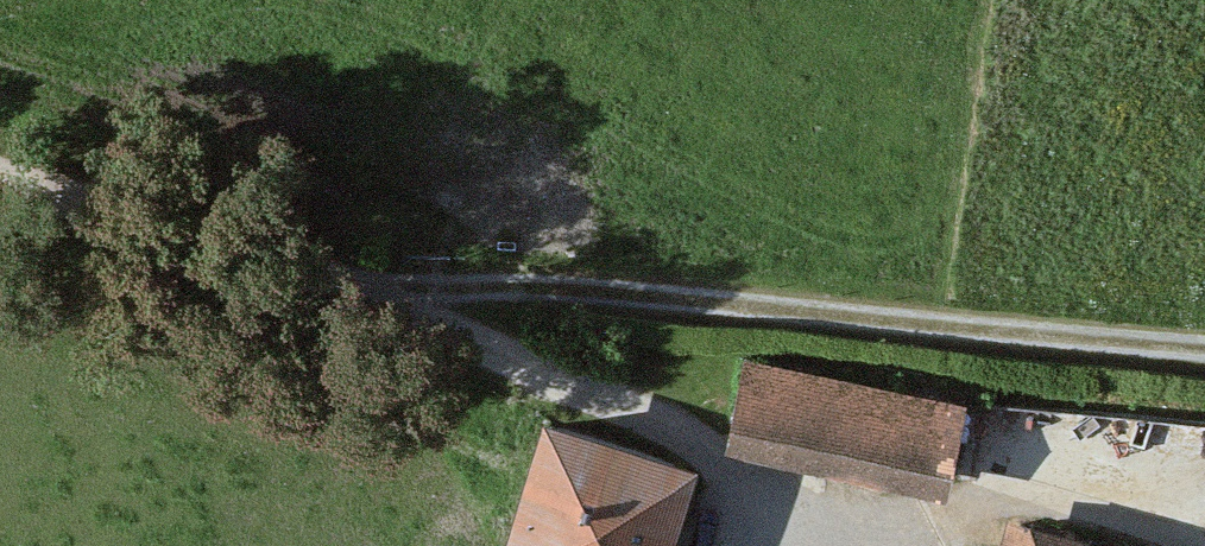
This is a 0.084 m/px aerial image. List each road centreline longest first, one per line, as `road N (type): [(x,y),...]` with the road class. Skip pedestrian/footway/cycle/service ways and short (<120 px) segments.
road 1 (residential): [(368,290),(473,291),(799,319),(1204,373)]
road 2 (residential): [(368,290),(910,545)]
road 3 (residential): [(0,178),(368,290)]

